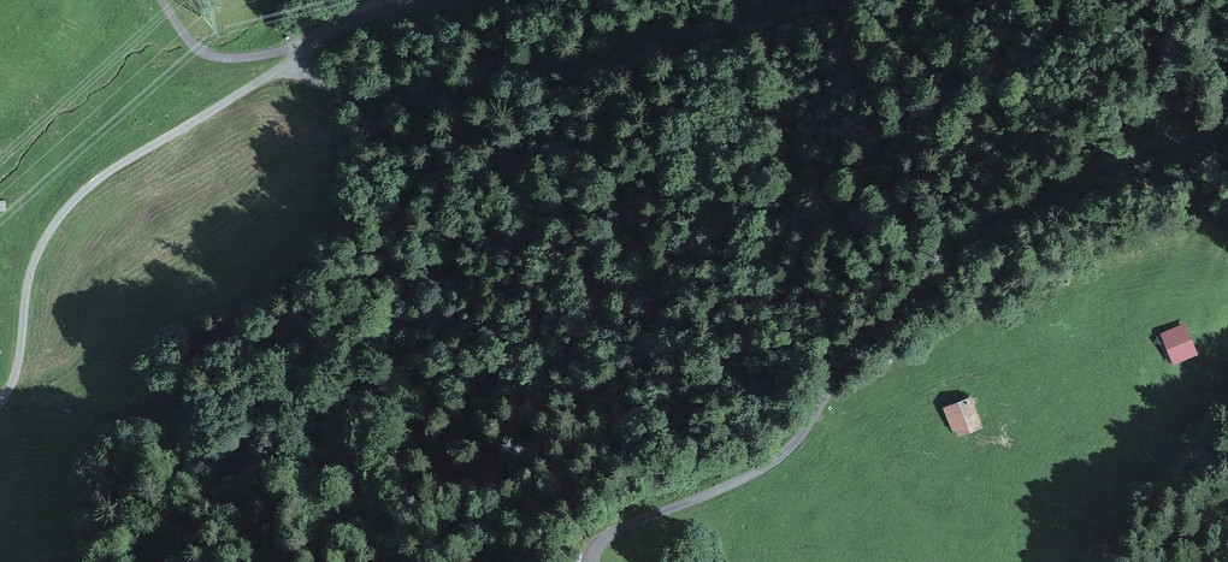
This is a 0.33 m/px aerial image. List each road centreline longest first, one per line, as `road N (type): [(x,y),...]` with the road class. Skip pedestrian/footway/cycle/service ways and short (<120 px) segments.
road 1 (track): [(1227,136),(1037,197),(971,244),(862,343),(806,431),(765,471),(609,538),(591,561)]
road 2 (track): [(299,65),(318,81),(389,93),(452,87),(776,0)]
road 3 (unclassified): [(435,0),(316,34),(299,44),(299,65)]

